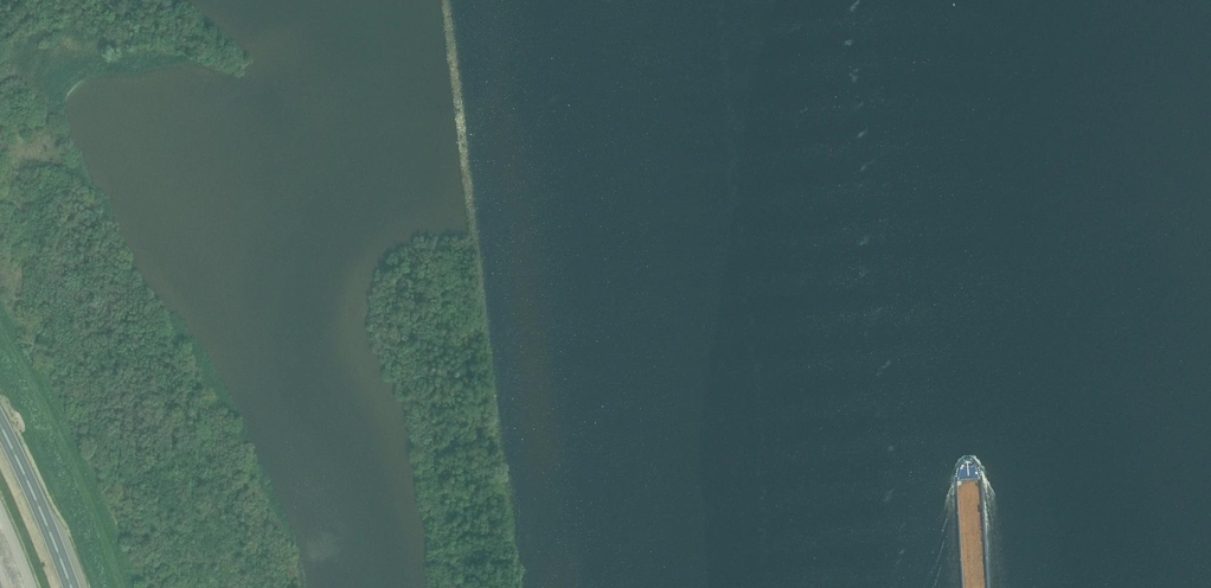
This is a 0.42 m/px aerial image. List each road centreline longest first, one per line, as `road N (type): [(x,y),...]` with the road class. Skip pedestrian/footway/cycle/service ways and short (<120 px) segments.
road 1 (trunk): [(71,587),(0,425)]

